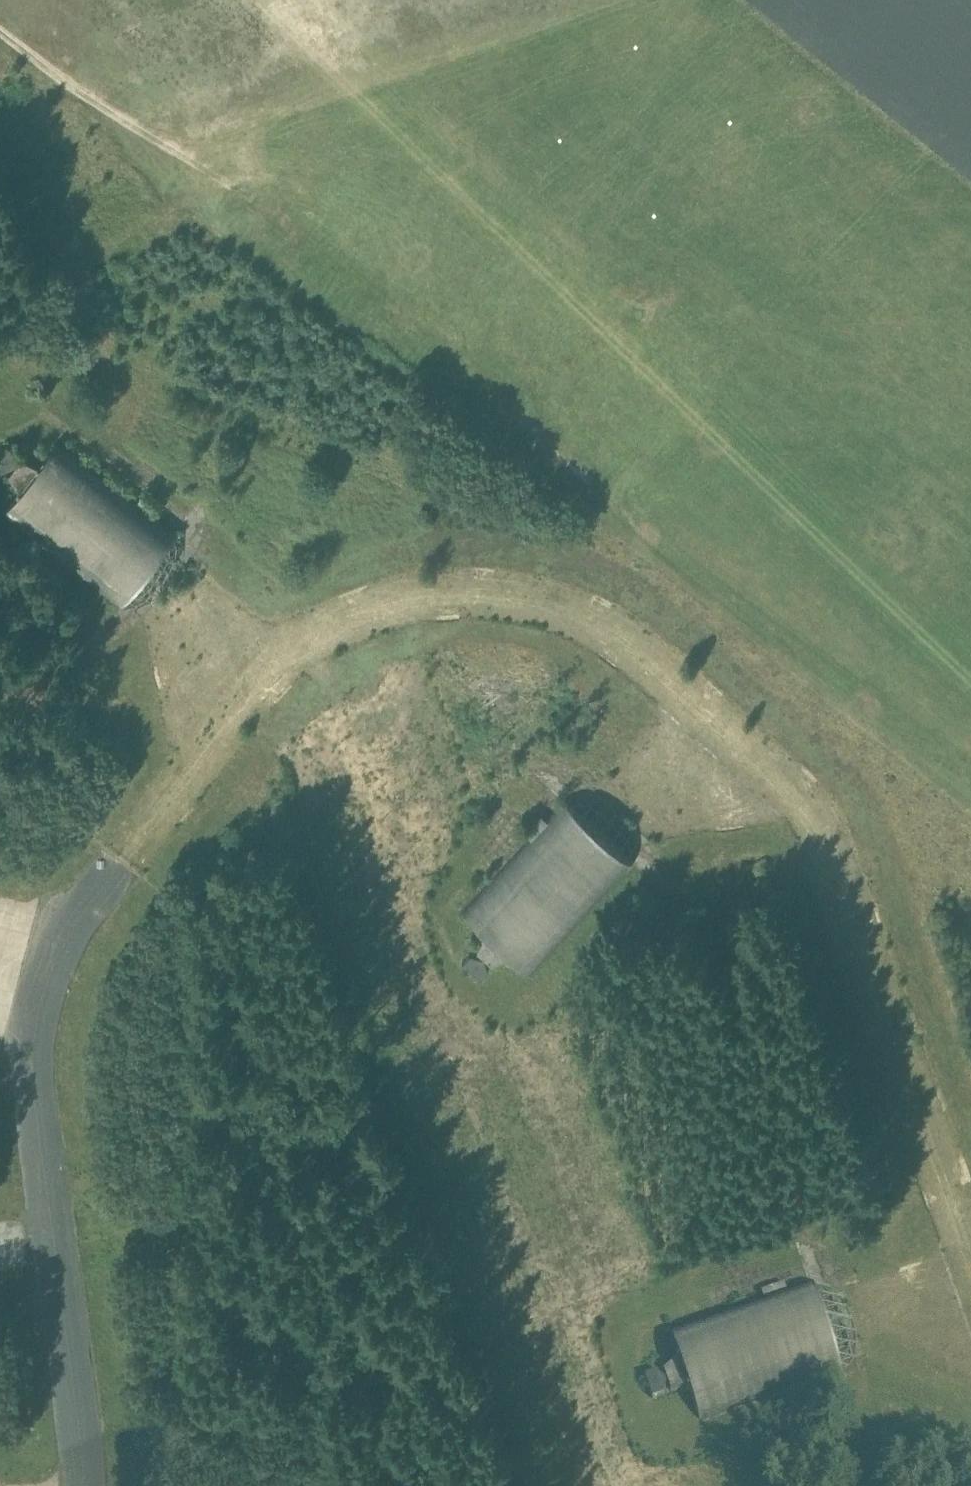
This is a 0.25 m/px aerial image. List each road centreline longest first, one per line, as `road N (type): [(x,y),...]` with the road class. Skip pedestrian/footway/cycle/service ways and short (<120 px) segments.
road 1 (track): [(124,855),(243,709),(334,636),(403,600),(467,600),(564,625),(703,700),(778,773),(827,846),(970,1258)]

